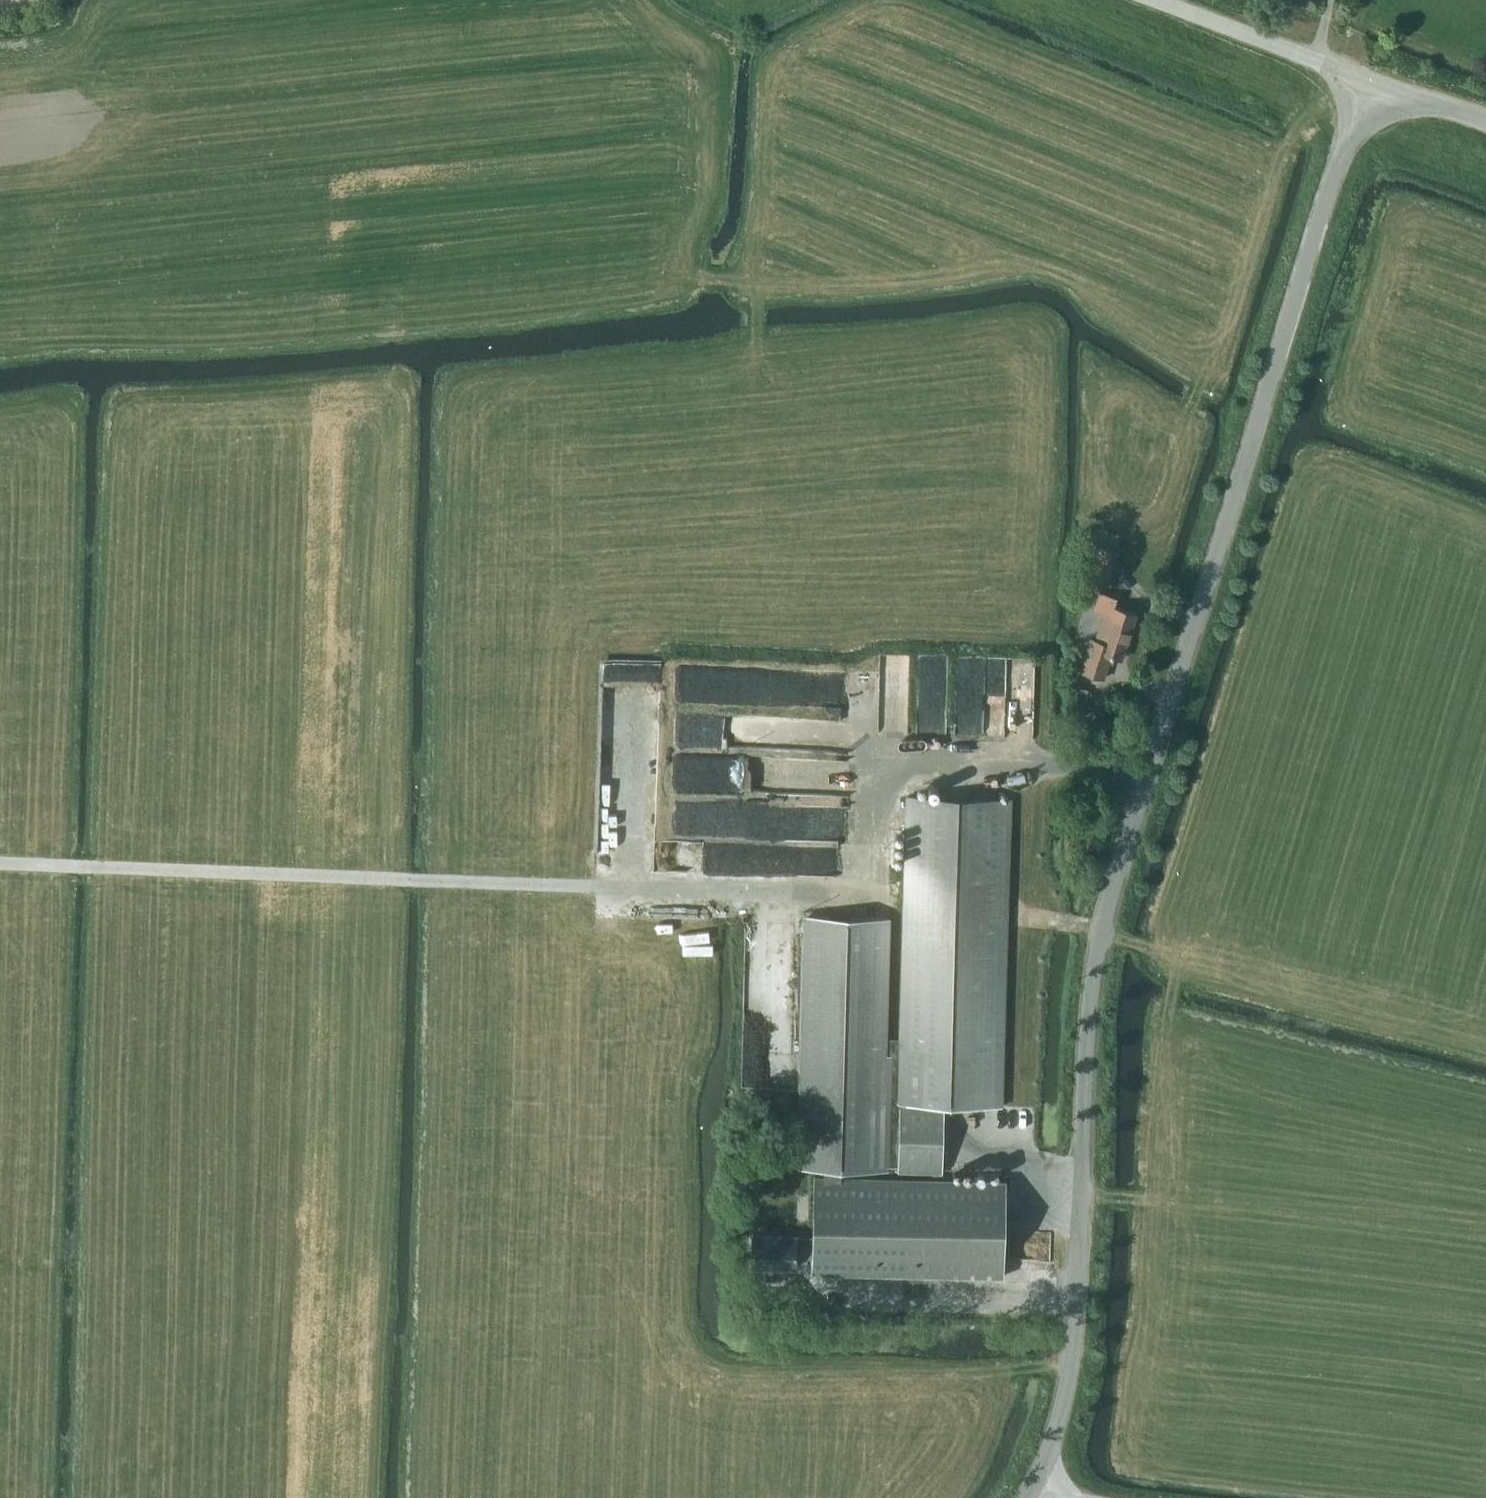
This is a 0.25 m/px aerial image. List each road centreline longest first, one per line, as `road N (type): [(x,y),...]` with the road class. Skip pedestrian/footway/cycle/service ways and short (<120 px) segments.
road 1 (tertiary): [(1036,1485),(1067,1385),(1096,949),(1370,78)]
road 2 (unclassified): [(1370,78),(1157,0)]
road 3 (tertiary): [(1485,119),(1370,78)]

